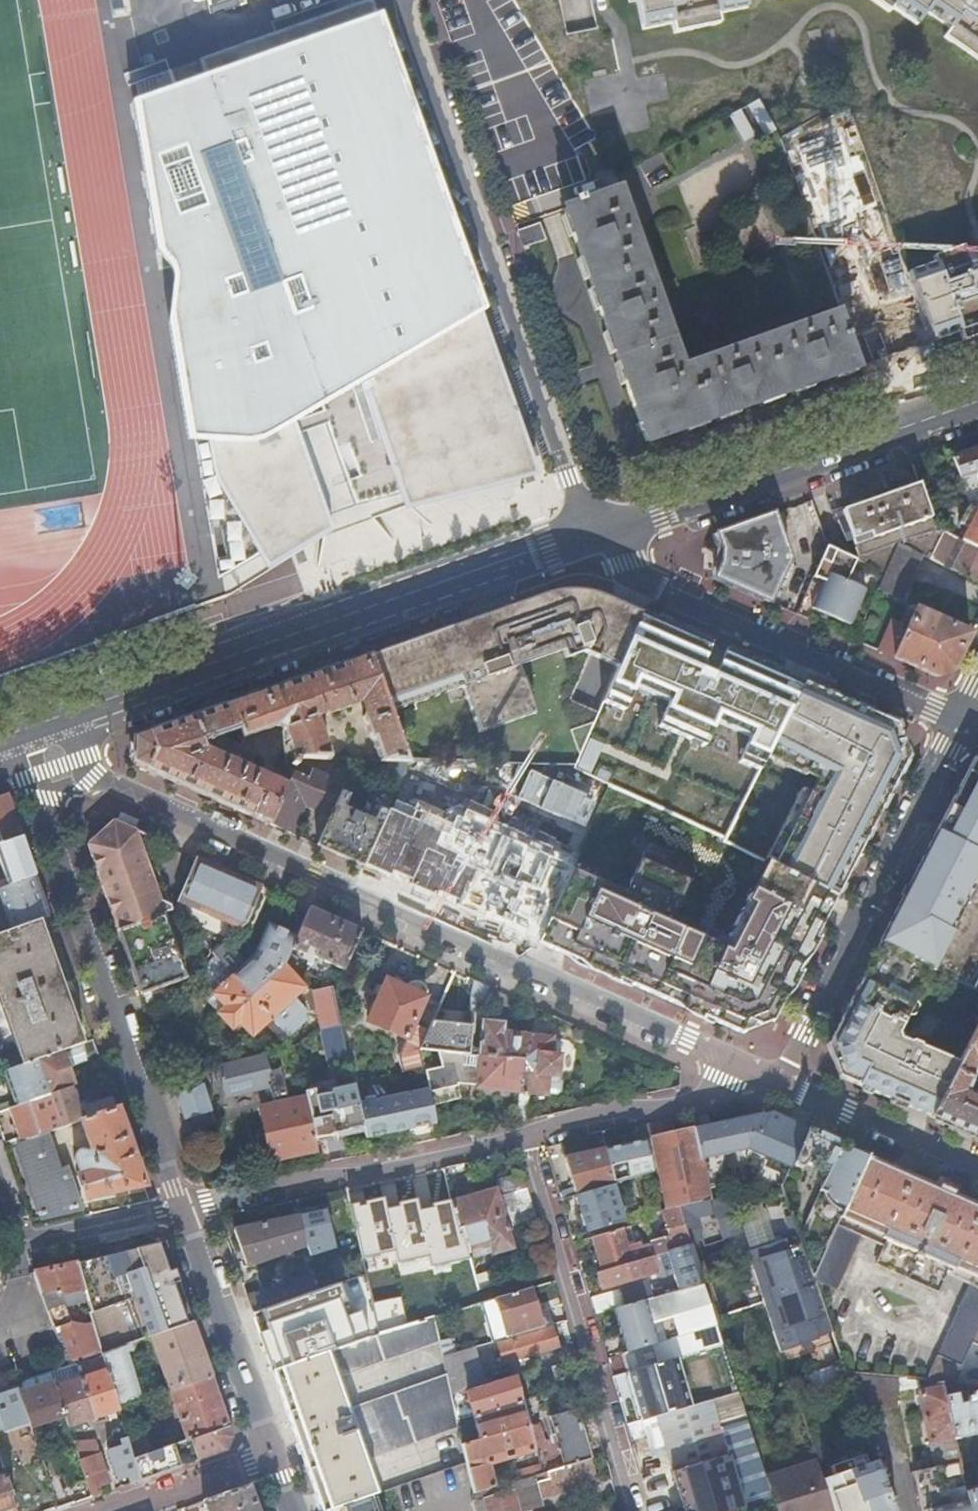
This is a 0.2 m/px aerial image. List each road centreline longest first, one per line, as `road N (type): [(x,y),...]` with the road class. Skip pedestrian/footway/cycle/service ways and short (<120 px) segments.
road 1 (residential): [(23,748),(766,1079)]
road 2 (secondary): [(23,748),(601,545)]
road 3 (residential): [(412,0),(483,225),(601,545)]
road 4 (residential): [(23,748),(187,1211)]
road 5 (residential): [(958,722),(766,1079)]
road 6 (residential): [(958,722),(631,575),(601,545)]
road 7 (secondary): [(601,545),(977,411)]
road 8 (residential): [(635,1510),(526,1137)]
road 9 (residential): [(526,1137),(187,1211)]
road 10 (residential): [(187,1211),(274,1461)]
road 11 (residential): [(766,1079),(526,1137)]
road 12 (residential): [(187,1211),(24,1245),(0,1175)]
road 13 (residential): [(766,1079),(977,1171)]
road 14 (residential): [(274,1461),(139,1509),(121,1501),(102,1510)]

